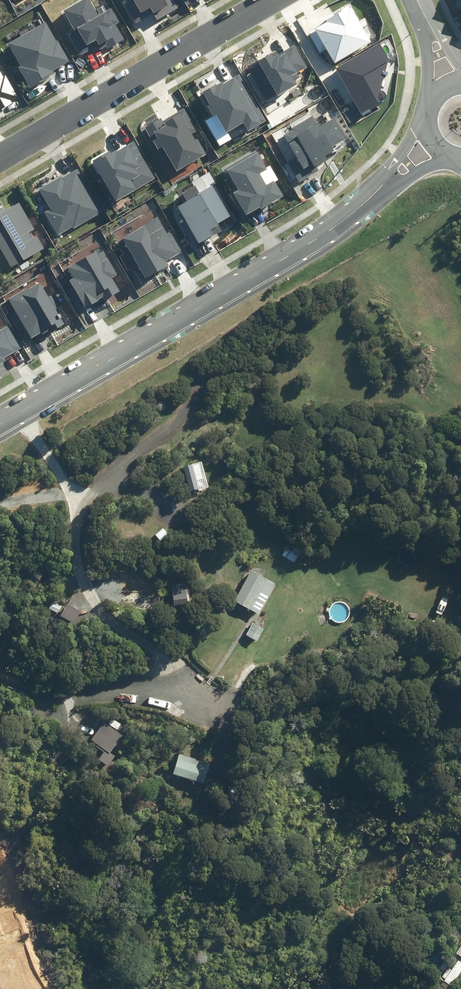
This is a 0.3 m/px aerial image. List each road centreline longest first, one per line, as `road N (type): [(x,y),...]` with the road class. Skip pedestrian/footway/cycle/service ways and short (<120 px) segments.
road 1 (tertiary): [(0,418),(351,207)]
road 2 (residential): [(0,156),(269,0)]

